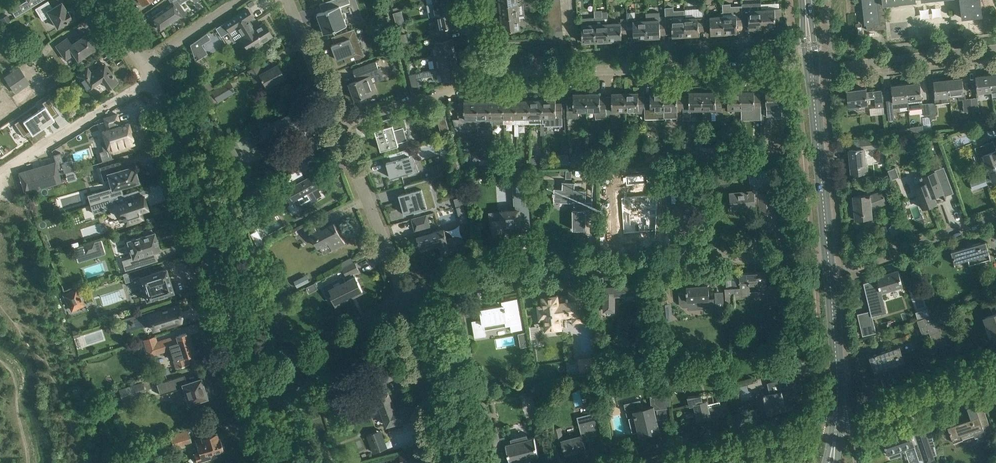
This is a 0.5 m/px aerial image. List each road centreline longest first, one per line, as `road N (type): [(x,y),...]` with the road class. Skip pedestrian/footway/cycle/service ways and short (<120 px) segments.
road 1 (residential): [(403,295),(501,273),(828,250)]
road 2 (residential): [(251,392),(152,77)]
road 3 (residential): [(485,72),(811,68)]
road 4 (residential): [(811,68),(995,49)]
road 5 (tertiary): [(828,250),(811,68)]
road 6 (residential): [(403,295),(338,125)]
road 7 (residential): [(251,392),(403,295)]
road 8 (residential): [(0,174),(152,77)]
road 9 (residential): [(829,268),(859,265),(995,214)]
road 10 (residential): [(667,462),(838,423)]
road 11 (residential): [(443,462),(403,295)]
road 12 (residential): [(838,423),(995,369)]
road 13 (tertiary): [(838,423),(829,268)]
road 14 (unclassified): [(338,125),(470,86)]
road 15 (residential): [(338,125),(284,0)]

